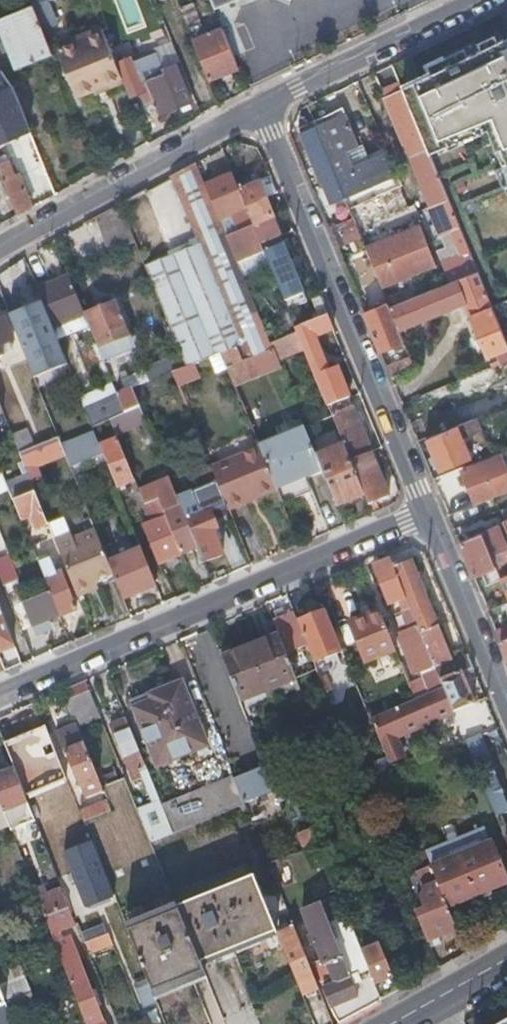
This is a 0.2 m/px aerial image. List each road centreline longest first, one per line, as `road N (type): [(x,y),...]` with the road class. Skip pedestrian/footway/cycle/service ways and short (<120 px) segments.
road 1 (residential): [(427,513),(0,693)]
road 2 (residential): [(427,513),(261,103)]
road 3 (residential): [(261,103),(0,244)]
road 4 (residential): [(261,103),(480,0)]
road 5 (residential): [(427,513),(506,702)]
road 6 (secondary): [(506,959),(394,1023)]

